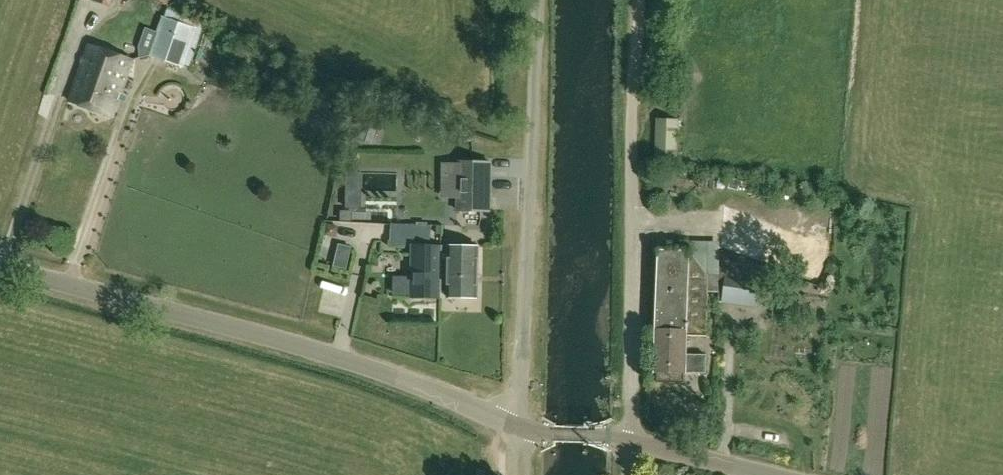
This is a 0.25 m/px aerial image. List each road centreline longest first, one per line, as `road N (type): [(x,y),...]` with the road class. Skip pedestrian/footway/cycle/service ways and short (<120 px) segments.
road 1 (unclassified): [(0,270),(345,359),(517,427)]
road 2 (track): [(517,427),(535,0)]
road 3 (track): [(630,474),(634,84)]
road 4 (unclassified): [(630,443),(761,474)]

